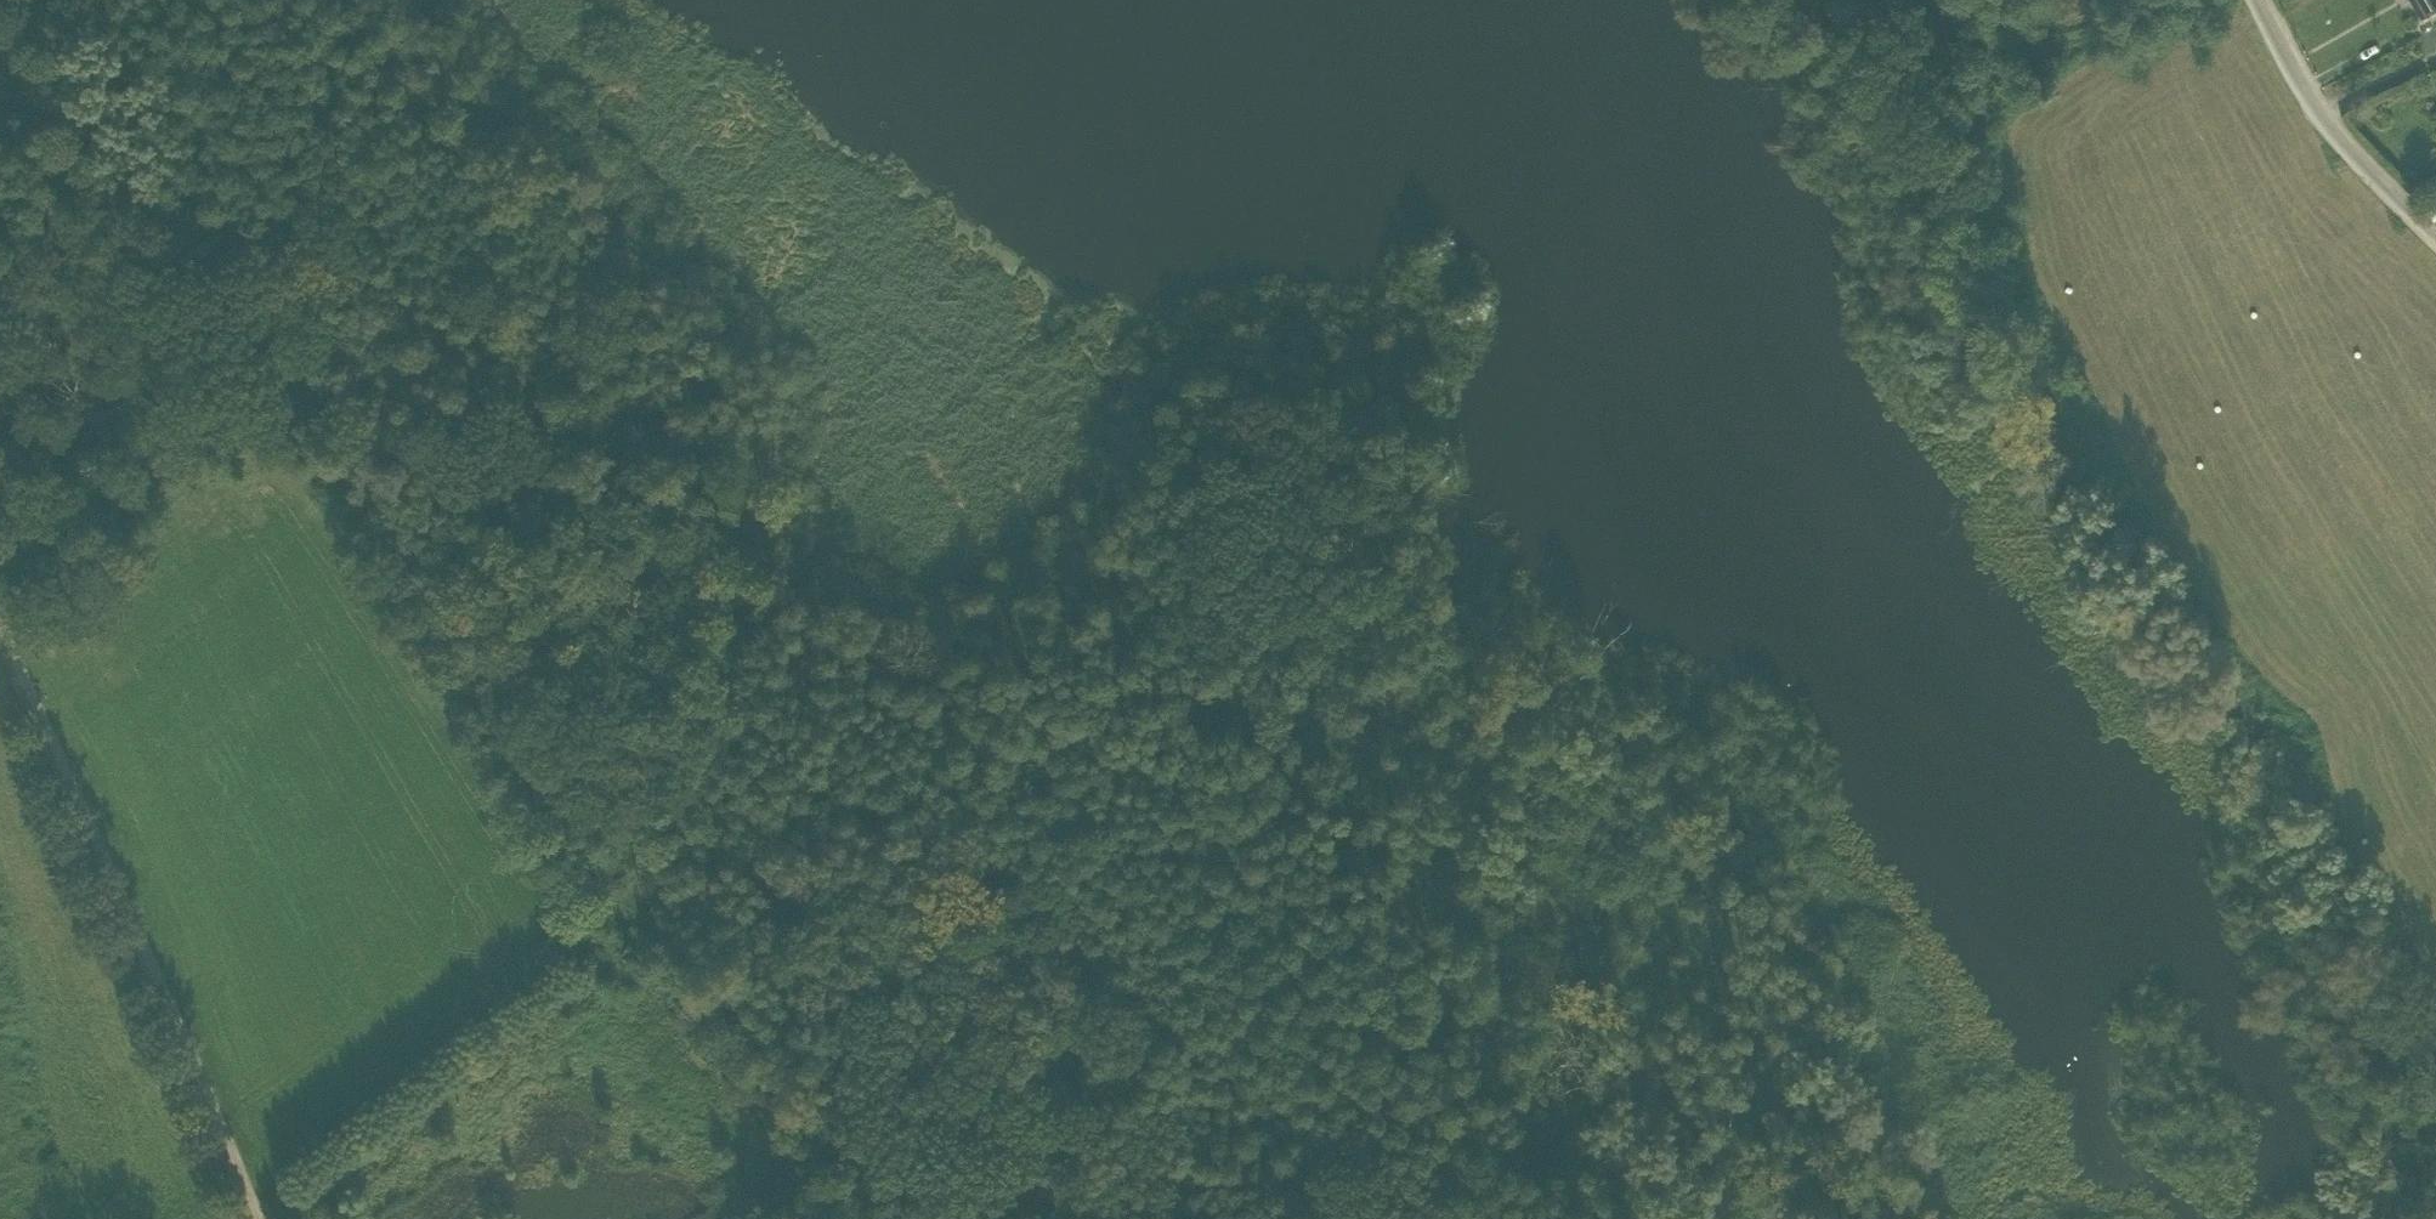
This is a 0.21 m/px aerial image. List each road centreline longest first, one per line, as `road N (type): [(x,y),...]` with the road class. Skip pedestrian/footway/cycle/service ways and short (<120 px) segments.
road 1 (track): [(0,628),(259,1218)]
road 2 (residential): [(2435,229),(2307,97),(2259,0)]
road 3 (track): [(2183,0),(2058,53),(2008,48),(1932,0)]

